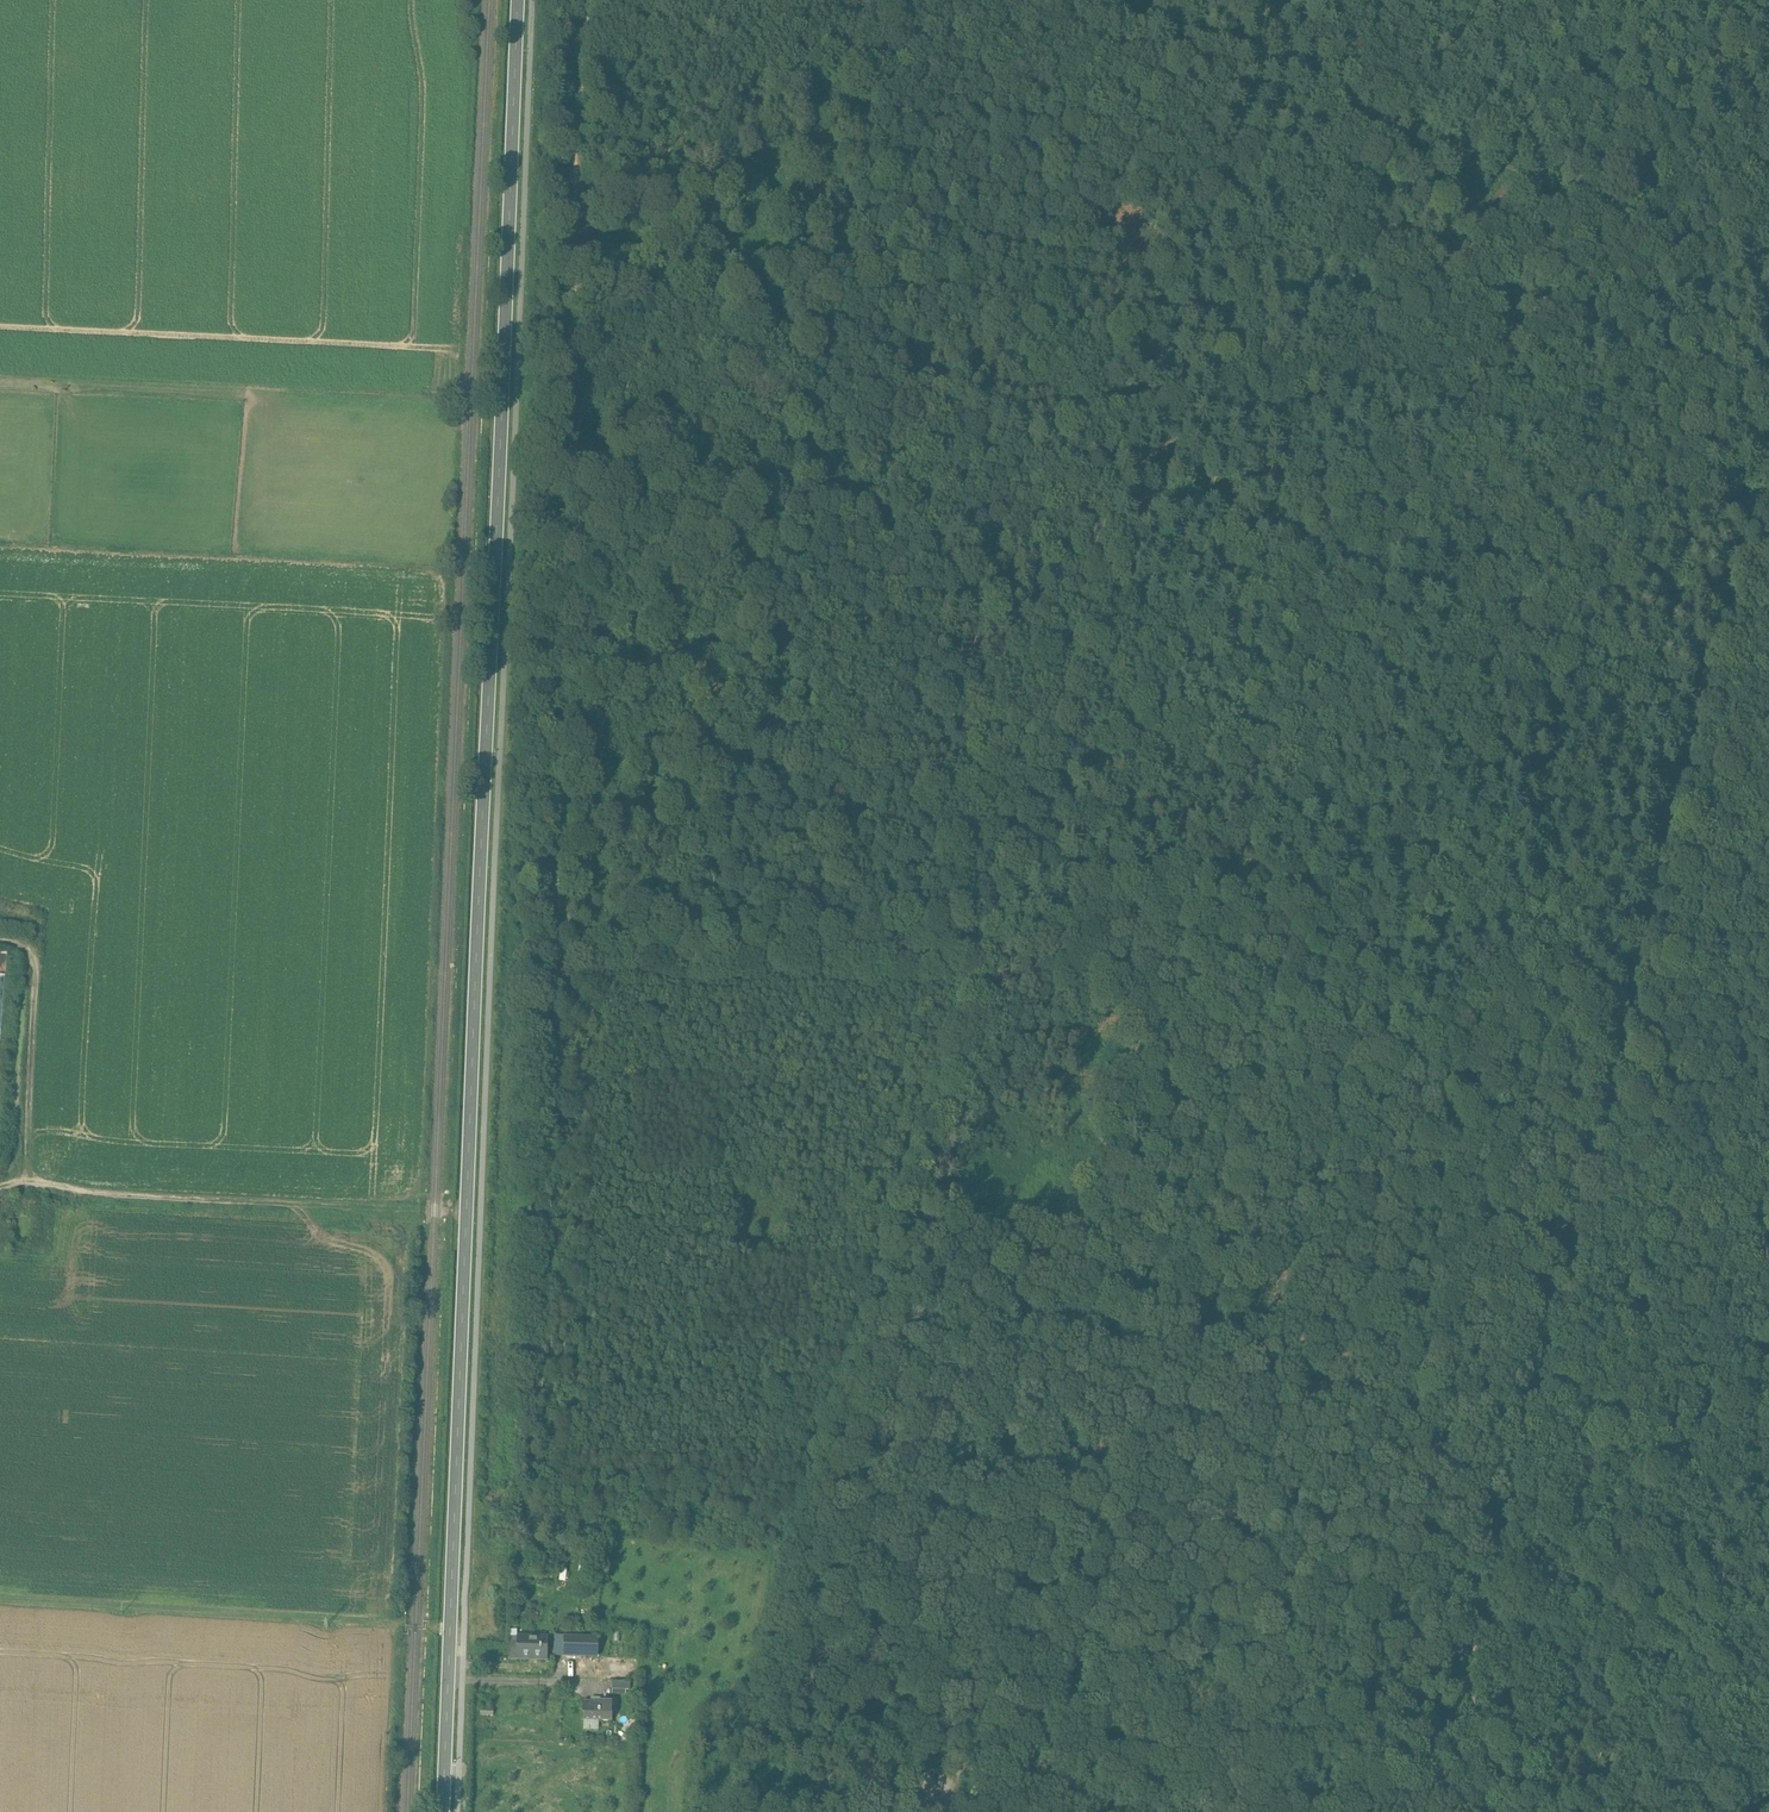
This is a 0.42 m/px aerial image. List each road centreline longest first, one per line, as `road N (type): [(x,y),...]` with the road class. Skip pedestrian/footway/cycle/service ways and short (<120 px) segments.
road 1 (track): [(920,1811),(949,1747),(825,1689),(809,1650),(970,1071),(1094,777),(1148,509),(1296,0)]
road 2 (tertiary): [(443,1811),(518,0)]
road 3 (track): [(970,1071),(968,1002),(941,941),(587,931),(554,916),(583,0)]
road 4 (track): [(1594,1092),(1336,986),(1047,885)]
road 5 (track): [(1594,1092),(1715,756),(1768,541)]
road 6 (track): [(1272,74),(1603,187),(1768,272)]
road 7 (track): [(419,1210),(0,1194)]
road 8 (track): [(1594,1092),(1768,1166)]
road 9 (track): [(1126,1811),(949,1747)]

